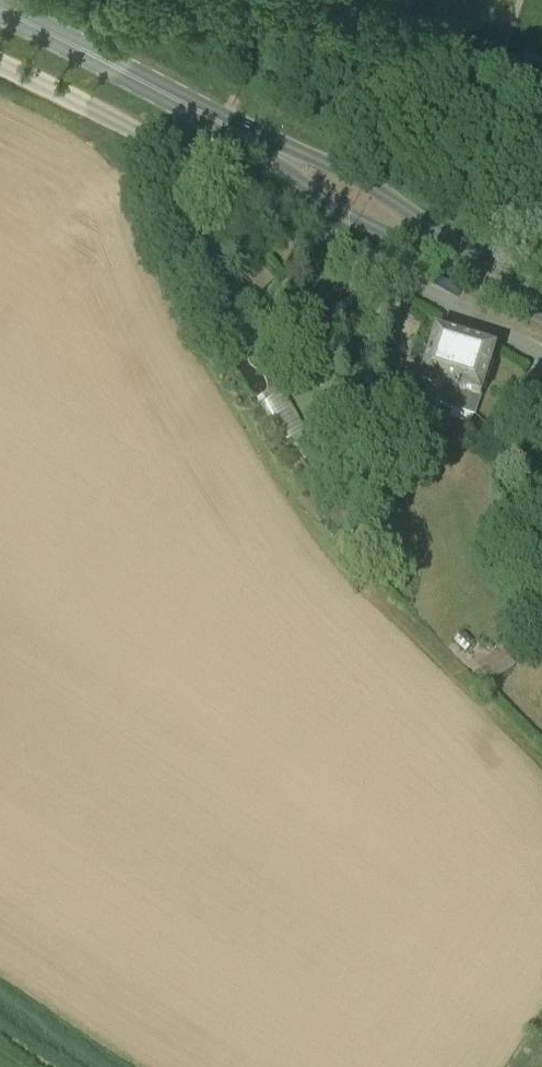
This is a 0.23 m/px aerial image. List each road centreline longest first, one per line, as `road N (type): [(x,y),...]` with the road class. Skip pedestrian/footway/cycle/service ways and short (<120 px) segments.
road 1 (primary): [(541,305),(222,123),(0,9)]
road 2 (unclassified): [(541,355),(314,225),(0,67)]

